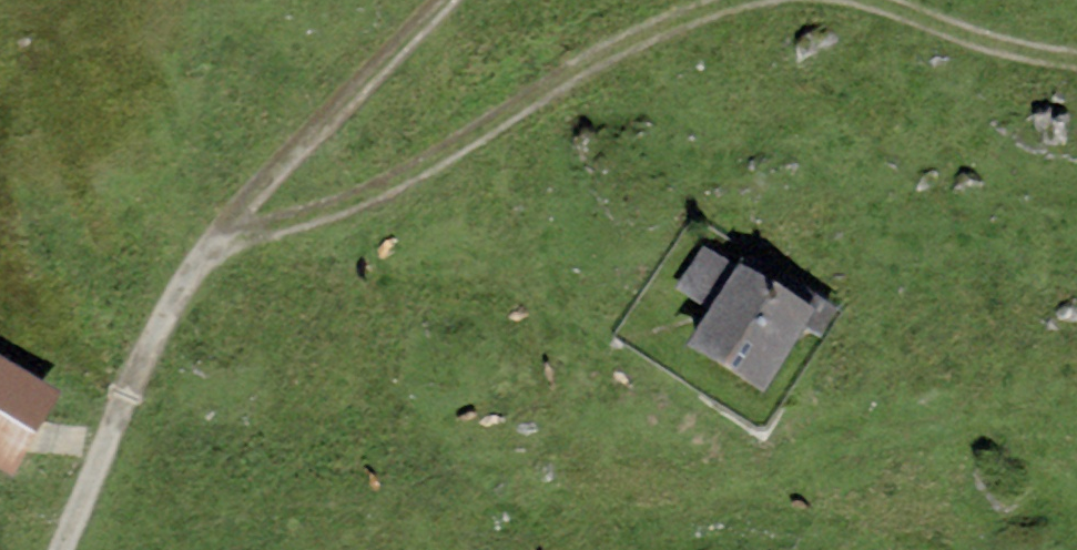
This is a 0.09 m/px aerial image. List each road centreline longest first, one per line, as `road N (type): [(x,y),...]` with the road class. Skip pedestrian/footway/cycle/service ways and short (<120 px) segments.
road 1 (track): [(66,549),(151,346),(214,233),(437,0)]
road 2 (track): [(214,233),(388,190),(631,38),(724,0)]
road 3 (track): [(896,0),(977,33),(1076,55)]

